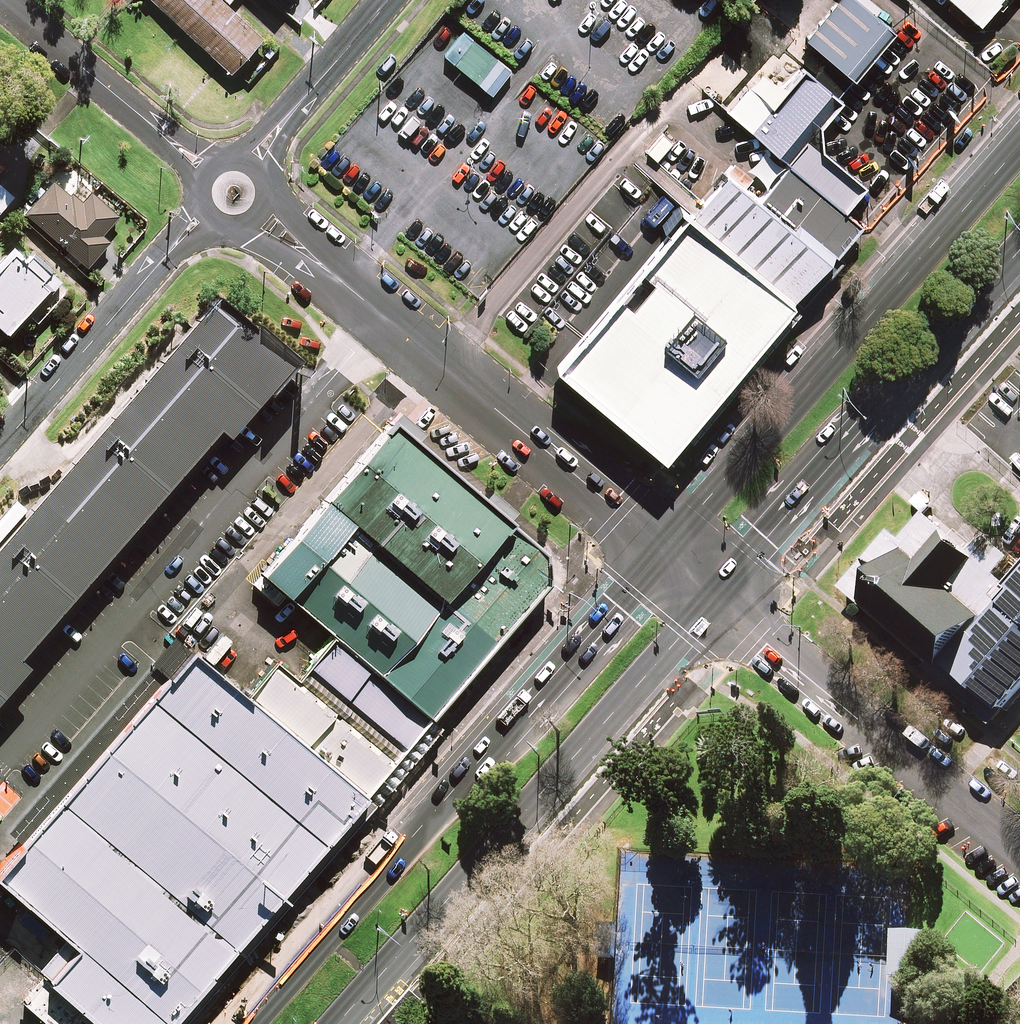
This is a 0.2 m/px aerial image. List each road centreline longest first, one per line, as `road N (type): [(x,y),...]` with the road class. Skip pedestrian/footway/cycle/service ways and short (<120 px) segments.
road 1 (secondary): [(239,1023),(530,709),(663,551)]
road 2 (secondary): [(715,597),(347,1023)]
road 3 (secondary): [(663,551),(1019,139)]
road 4 (residential): [(663,551),(262,214)]
road 5 (secondary): [(1019,257),(715,597)]
road 6 (residential): [(1019,853),(715,597)]
road 7 (residential): [(0,449),(206,212)]
road 8 (residential): [(209,171),(2,0)]
road 9 (residential): [(250,163),(390,0)]

